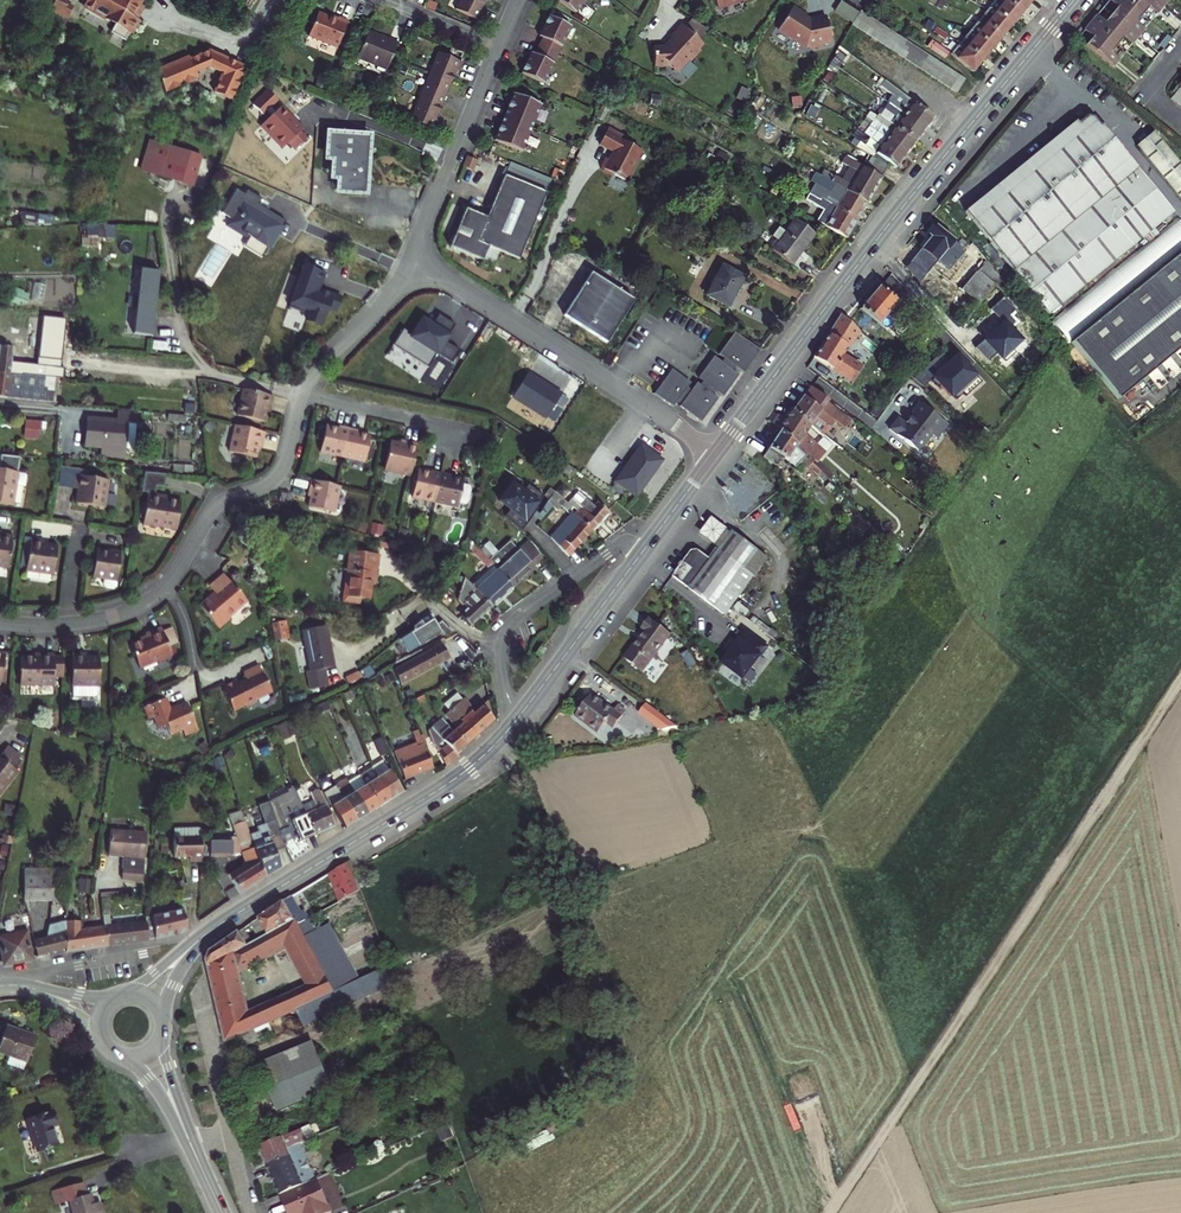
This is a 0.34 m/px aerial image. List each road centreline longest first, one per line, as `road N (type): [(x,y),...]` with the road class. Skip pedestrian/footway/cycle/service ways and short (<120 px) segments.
road 1 (track): [(1180,681),(826,1212)]
road 2 (secondary): [(718,452),(887,227),(1074,0)]
road 3 (residential): [(413,257),(718,452)]
road 4 (secondary): [(223,922),(456,778),(516,719)]
road 5 (residential): [(518,0),(413,257)]
road 6 (secondary): [(516,719),(644,549)]
road 7 (residential): [(501,645),(518,616),(605,555),(621,546),(644,549)]
road 8 (residential): [(413,257),(391,295),(301,395)]
road 9 (residential): [(0,622),(58,625),(120,615),(163,590)]
road 10 (residential): [(301,395),(279,474),(212,511)]
road 11 (residential): [(301,395),(448,426)]
road 12 (residential): [(199,993),(229,1136)]
road 13 (secondary): [(223,922),(120,995)]
road 14 (secondary): [(644,549),(718,452)]

